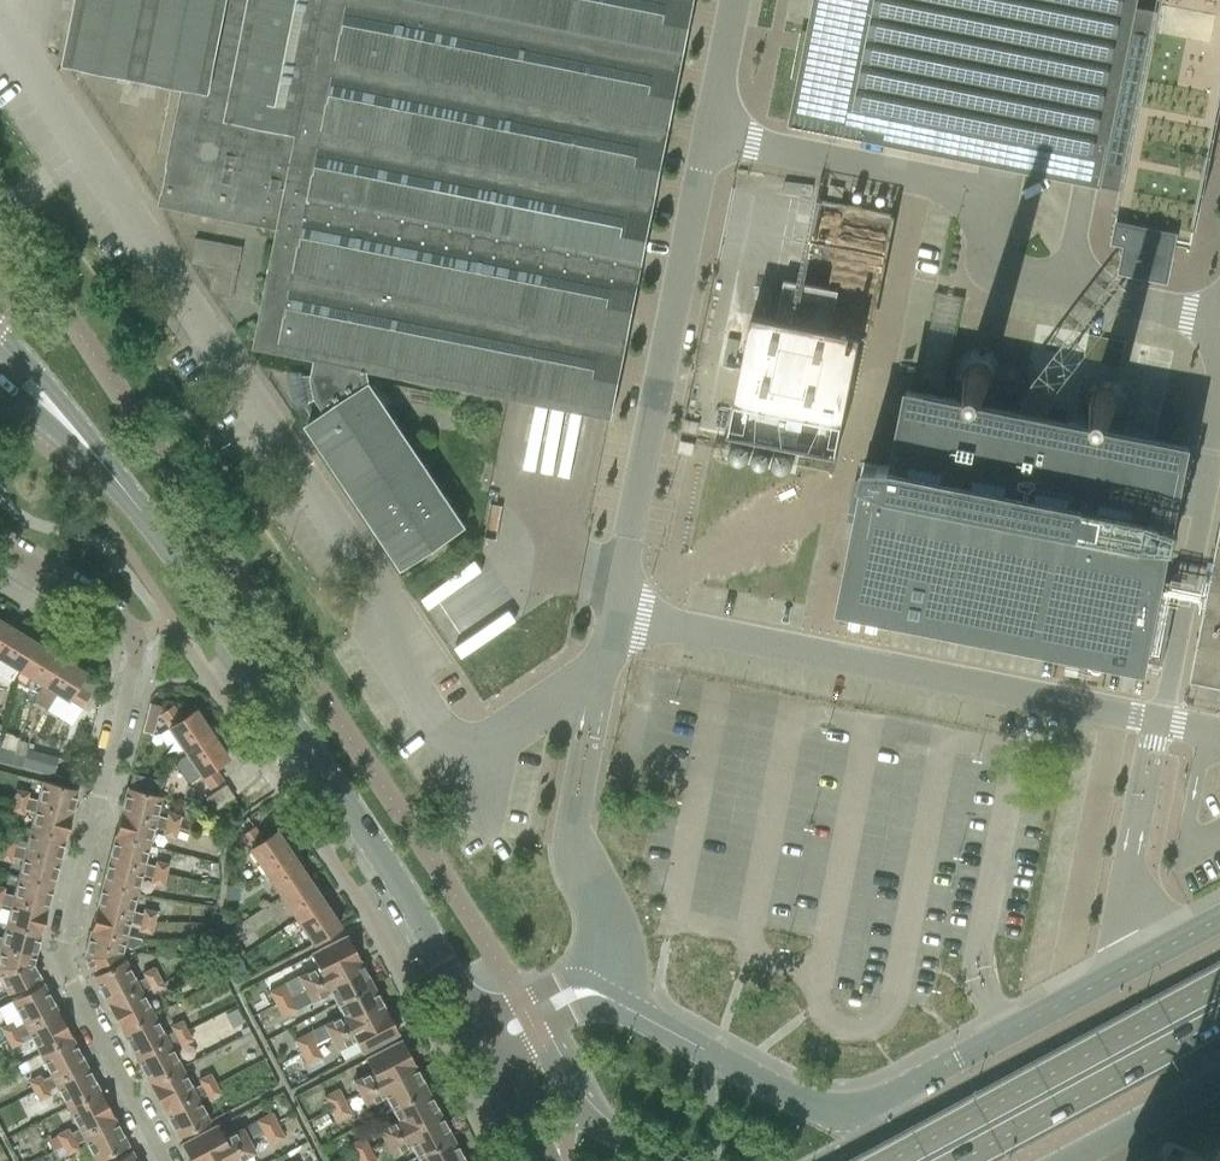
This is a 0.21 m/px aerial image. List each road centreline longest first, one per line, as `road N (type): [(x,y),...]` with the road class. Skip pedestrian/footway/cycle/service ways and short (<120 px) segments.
road 1 (unclassified): [(600,677),(467,760),(416,682),(374,574),(85,157)]
road 2 (residential): [(164,1160),(61,962),(134,662),(130,638),(120,620),(0,546)]
road 3 (tertiary): [(482,1041),(255,669),(94,456)]
road 4 (unclassified): [(1219,318),(996,270),(987,257),(994,197),(707,134)]
road 5 (unclassified): [(1156,719),(613,615)]
road 6 (unclassified): [(613,615),(707,134)]
road 7 (primary): [(1219,982),(885,1160)]
road 8 (unclassified): [(1156,719),(1219,388)]
road 9 (tertiary): [(1146,961),(871,1109)]
road 10 (tertiary): [(871,1109),(841,1115),(800,1103),(603,997)]
road 11 (primary): [(960,1160),(1219,1022)]
road 12 (residential): [(1072,1160),(1219,1083)]
road 13 (unclassified): [(610,963),(604,918),(571,838),(574,813)]
road 14 (tertiary): [(94,456),(0,336)]
road 15 (unclassified): [(1137,816),(1130,857),(1136,941),(1146,961)]
road 16 (unclassified): [(707,134),(734,0)]
road 17 (tertiary): [(543,1160),(482,1041)]
road 18 (tertiary): [(603,997),(570,997),(482,1041)]
road 19 (unclassified): [(85,157),(19,47)]
road 20 (tertiary): [(0,379),(94,456)]

